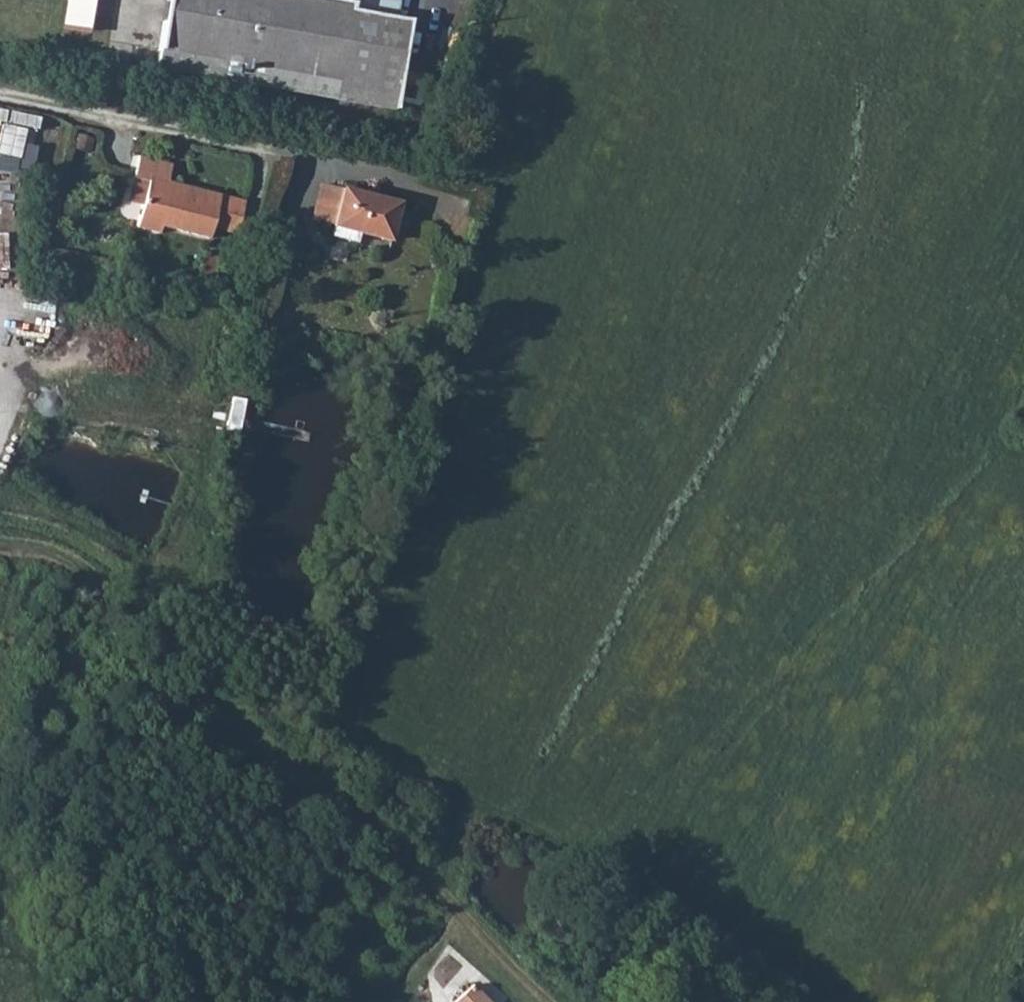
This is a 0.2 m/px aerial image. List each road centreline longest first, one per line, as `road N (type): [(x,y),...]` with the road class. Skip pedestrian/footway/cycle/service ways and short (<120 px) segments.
road 1 (track): [(548,1001),(418,867),(285,766),(105,589),(68,564),(0,545)]

